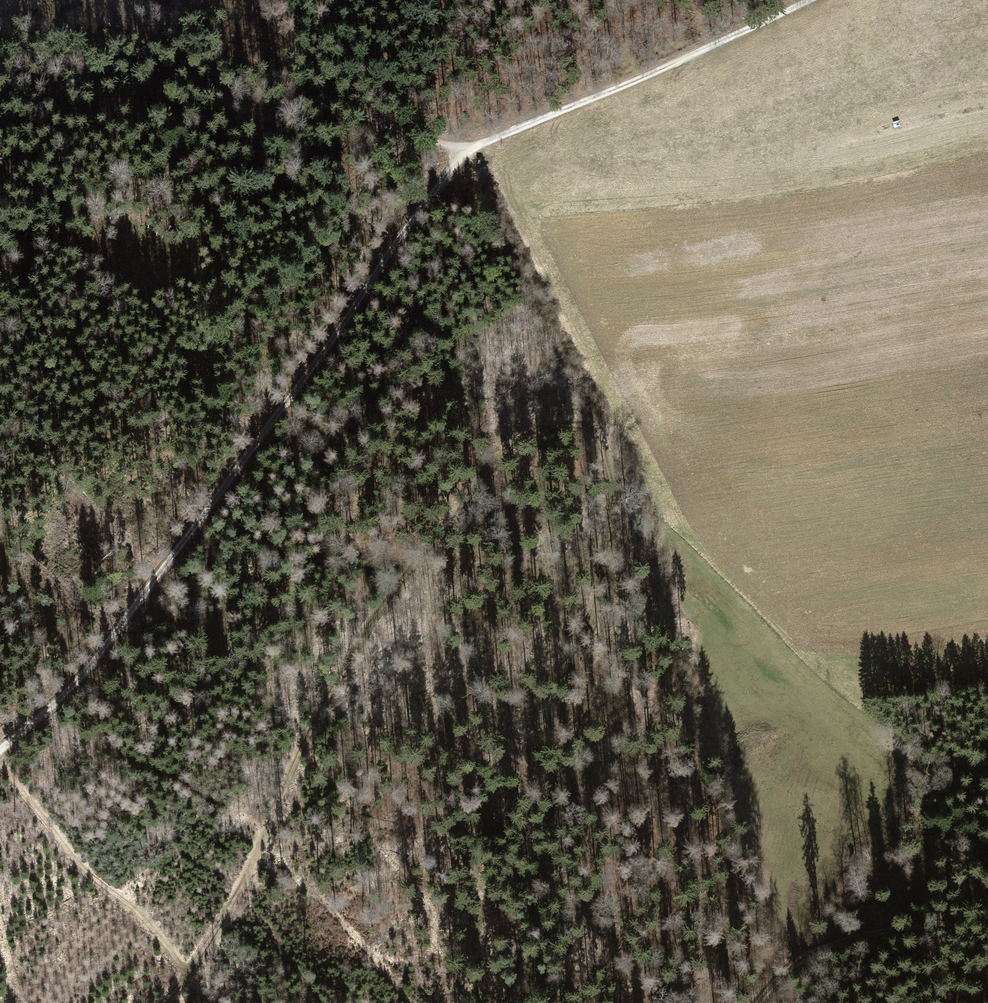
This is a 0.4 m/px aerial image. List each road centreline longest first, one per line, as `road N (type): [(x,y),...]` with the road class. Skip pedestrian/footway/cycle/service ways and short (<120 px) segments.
road 1 (track): [(188,972),(224,916),(336,682),(392,596),(519,440),(576,423),(606,450),(613,510),(601,586),(566,692),(537,879),(505,1002)]
road 2 (track): [(463,152),(106,645),(0,749)]
road 3 (track): [(810,0),(463,152)]
road 4 (track): [(463,152),(349,108),(151,85)]
road 5 (track): [(188,972),(129,898),(82,866),(0,764)]
road 6 (track): [(751,1002),(773,974),(822,945),(987,921)]
road 7 (track): [(239,0),(349,108)]

